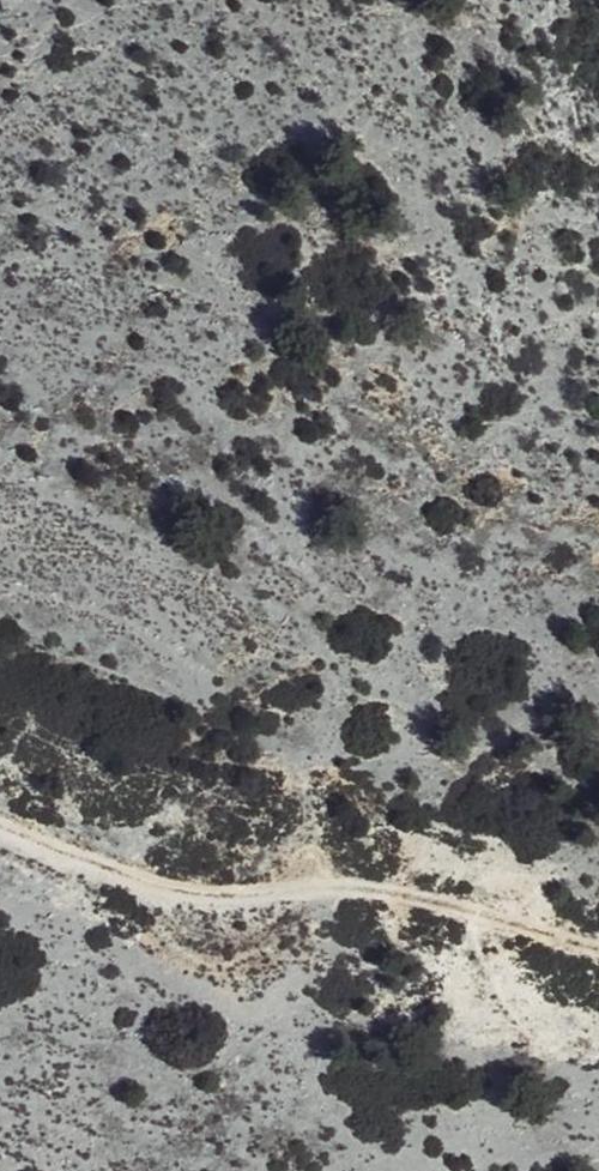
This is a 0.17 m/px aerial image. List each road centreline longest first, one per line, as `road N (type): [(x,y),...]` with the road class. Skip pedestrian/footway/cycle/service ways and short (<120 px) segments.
road 1 (track): [(0,802),(146,881),(226,886),(371,869),(598,931)]

